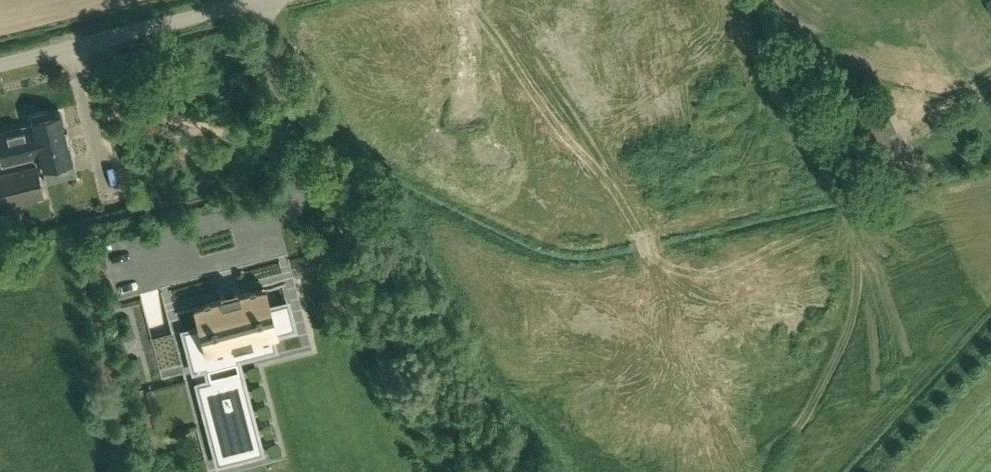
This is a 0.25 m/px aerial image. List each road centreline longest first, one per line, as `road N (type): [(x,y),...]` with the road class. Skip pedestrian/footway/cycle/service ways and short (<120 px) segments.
road 1 (unclassified): [(270,0),(0,68)]

